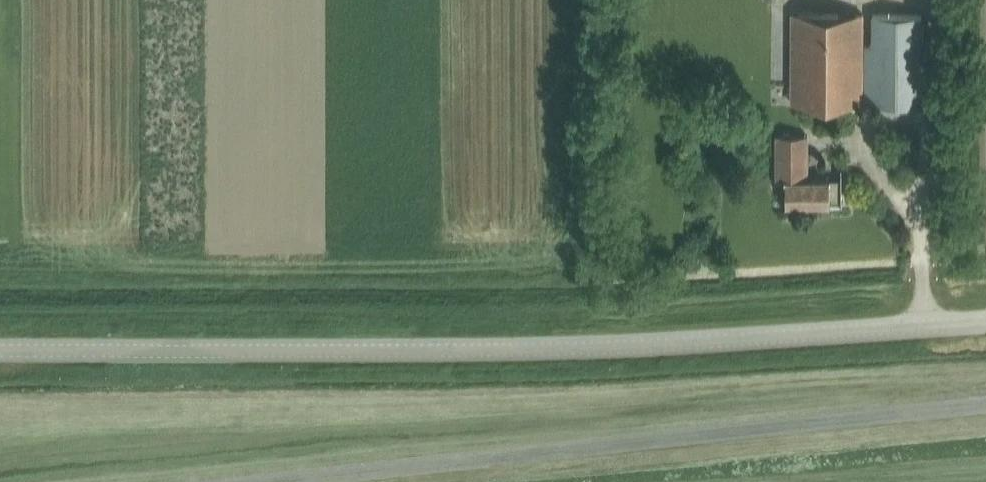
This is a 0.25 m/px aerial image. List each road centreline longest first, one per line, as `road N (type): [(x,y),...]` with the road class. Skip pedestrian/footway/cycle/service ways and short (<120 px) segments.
road 1 (unclassified): [(985,323),(578,350),(0,352)]
road 2 (unclassified): [(272,481),(985,405)]

